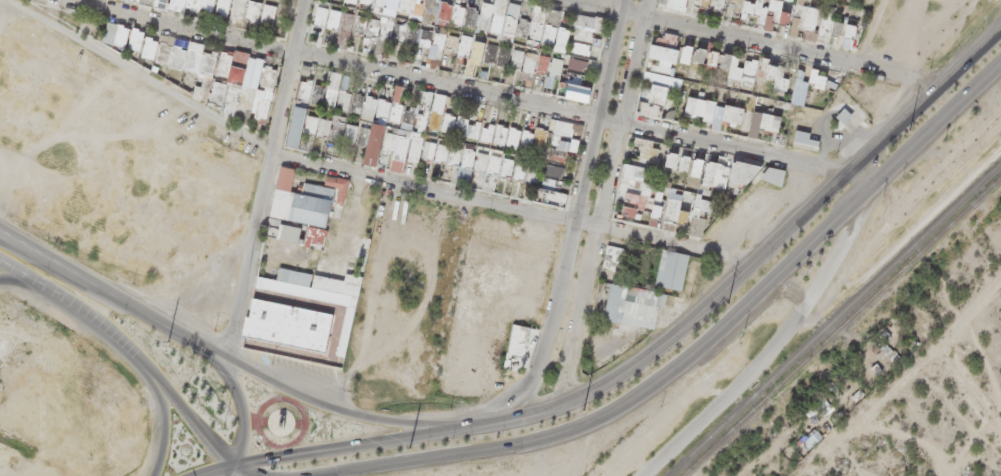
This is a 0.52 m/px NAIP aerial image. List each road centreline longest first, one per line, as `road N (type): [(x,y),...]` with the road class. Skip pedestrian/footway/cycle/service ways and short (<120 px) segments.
road 1 (trunk): [(1000,23),(752,260),(608,379),(484,425),(231,466)]
road 2 (trunk): [(312,475),(504,447),(573,430),(622,406),(703,345),(1000,62)]

